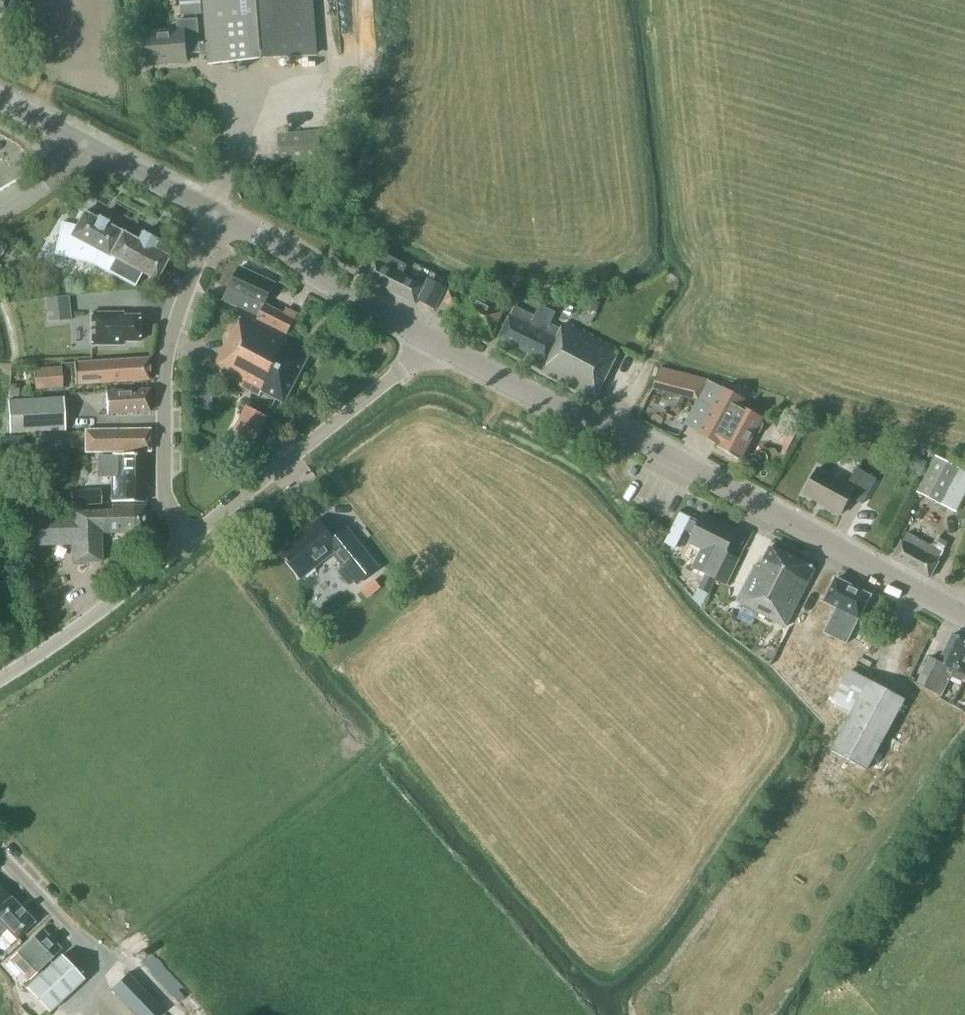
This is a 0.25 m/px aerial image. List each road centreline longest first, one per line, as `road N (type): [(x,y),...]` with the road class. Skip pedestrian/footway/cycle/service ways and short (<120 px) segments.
road 1 (tertiary): [(964,616),(425,334)]
road 2 (residential): [(190,536),(164,487),(160,404),(170,335),(214,217)]
road 3 (residential): [(190,536),(400,372),(425,334)]
road 4 (tertiary): [(425,334),(214,217)]
road 5 (residential): [(0,678),(190,536)]
road 6 (residential): [(0,854),(111,968)]
road 7 (tertiary): [(214,217),(75,143)]

